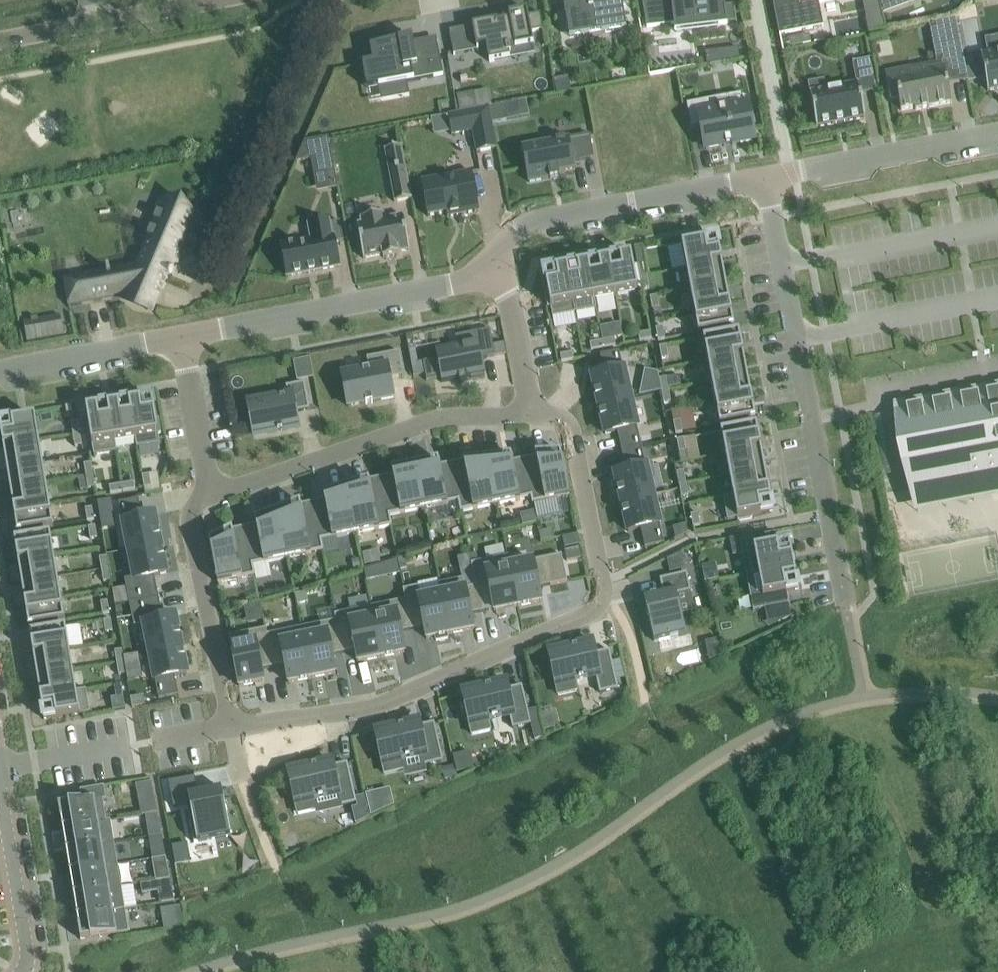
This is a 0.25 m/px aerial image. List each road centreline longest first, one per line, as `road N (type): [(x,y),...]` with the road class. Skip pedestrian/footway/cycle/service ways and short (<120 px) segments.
road 1 (residential): [(231,726),(406,698),(596,607),(604,583),(572,428),(547,412)]
road 2 (residential): [(764,178),(848,608)]
road 3 (residential): [(199,501),(411,425),(547,412)]
road 4 (residential): [(181,337),(467,280),(498,259)]
road 5 (residential): [(498,259),(528,222),(764,178)]
road 6 (residential): [(764,178),(997,135)]
road 7 (residential): [(0,771),(231,726)]
road 8 (residential): [(199,501),(193,538),(231,726)]
road 9 (unclassified): [(0,41),(213,0)]
road 10 (unclassified): [(0,777),(29,950),(24,971)]
road 11 (residential): [(0,371),(181,337)]
road 12 (residential): [(181,337),(210,478),(199,501)]
road 13 (residential): [(547,412),(529,395),(498,259)]

